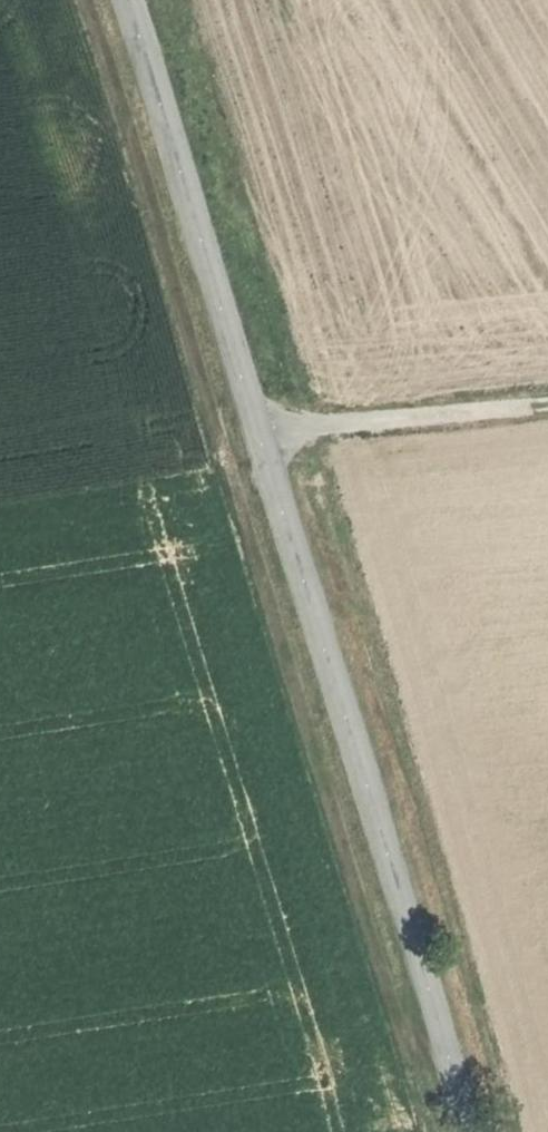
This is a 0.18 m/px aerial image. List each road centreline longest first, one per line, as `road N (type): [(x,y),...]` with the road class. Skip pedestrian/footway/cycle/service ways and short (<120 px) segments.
road 1 (tertiary): [(470,1131),(125,0)]
road 2 (track): [(90,0),(386,987),(419,1051),(453,1067)]
road 3 (track): [(547,411),(259,441)]

